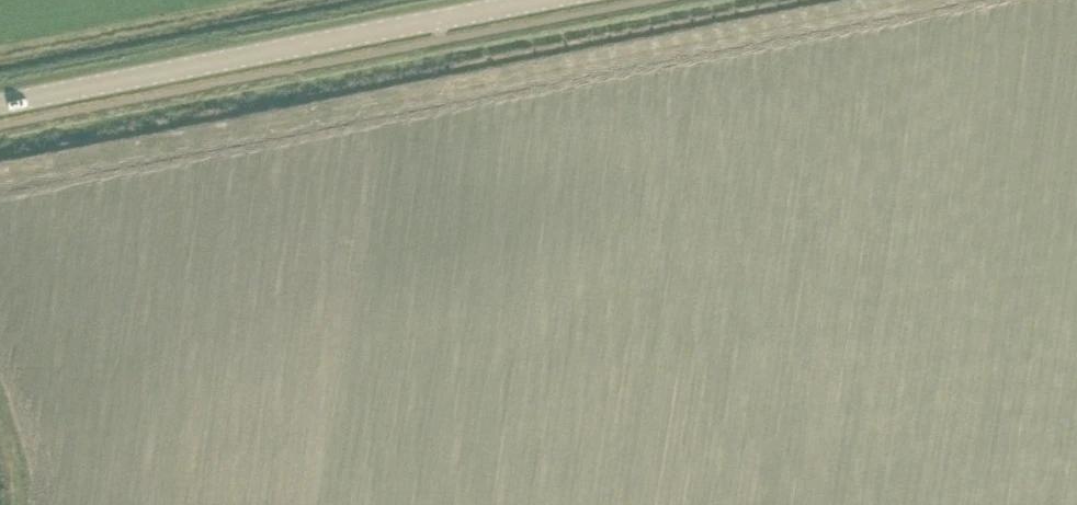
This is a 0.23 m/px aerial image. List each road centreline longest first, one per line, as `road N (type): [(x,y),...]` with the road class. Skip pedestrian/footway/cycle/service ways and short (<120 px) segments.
road 1 (tertiary): [(0,105),(529,0)]

